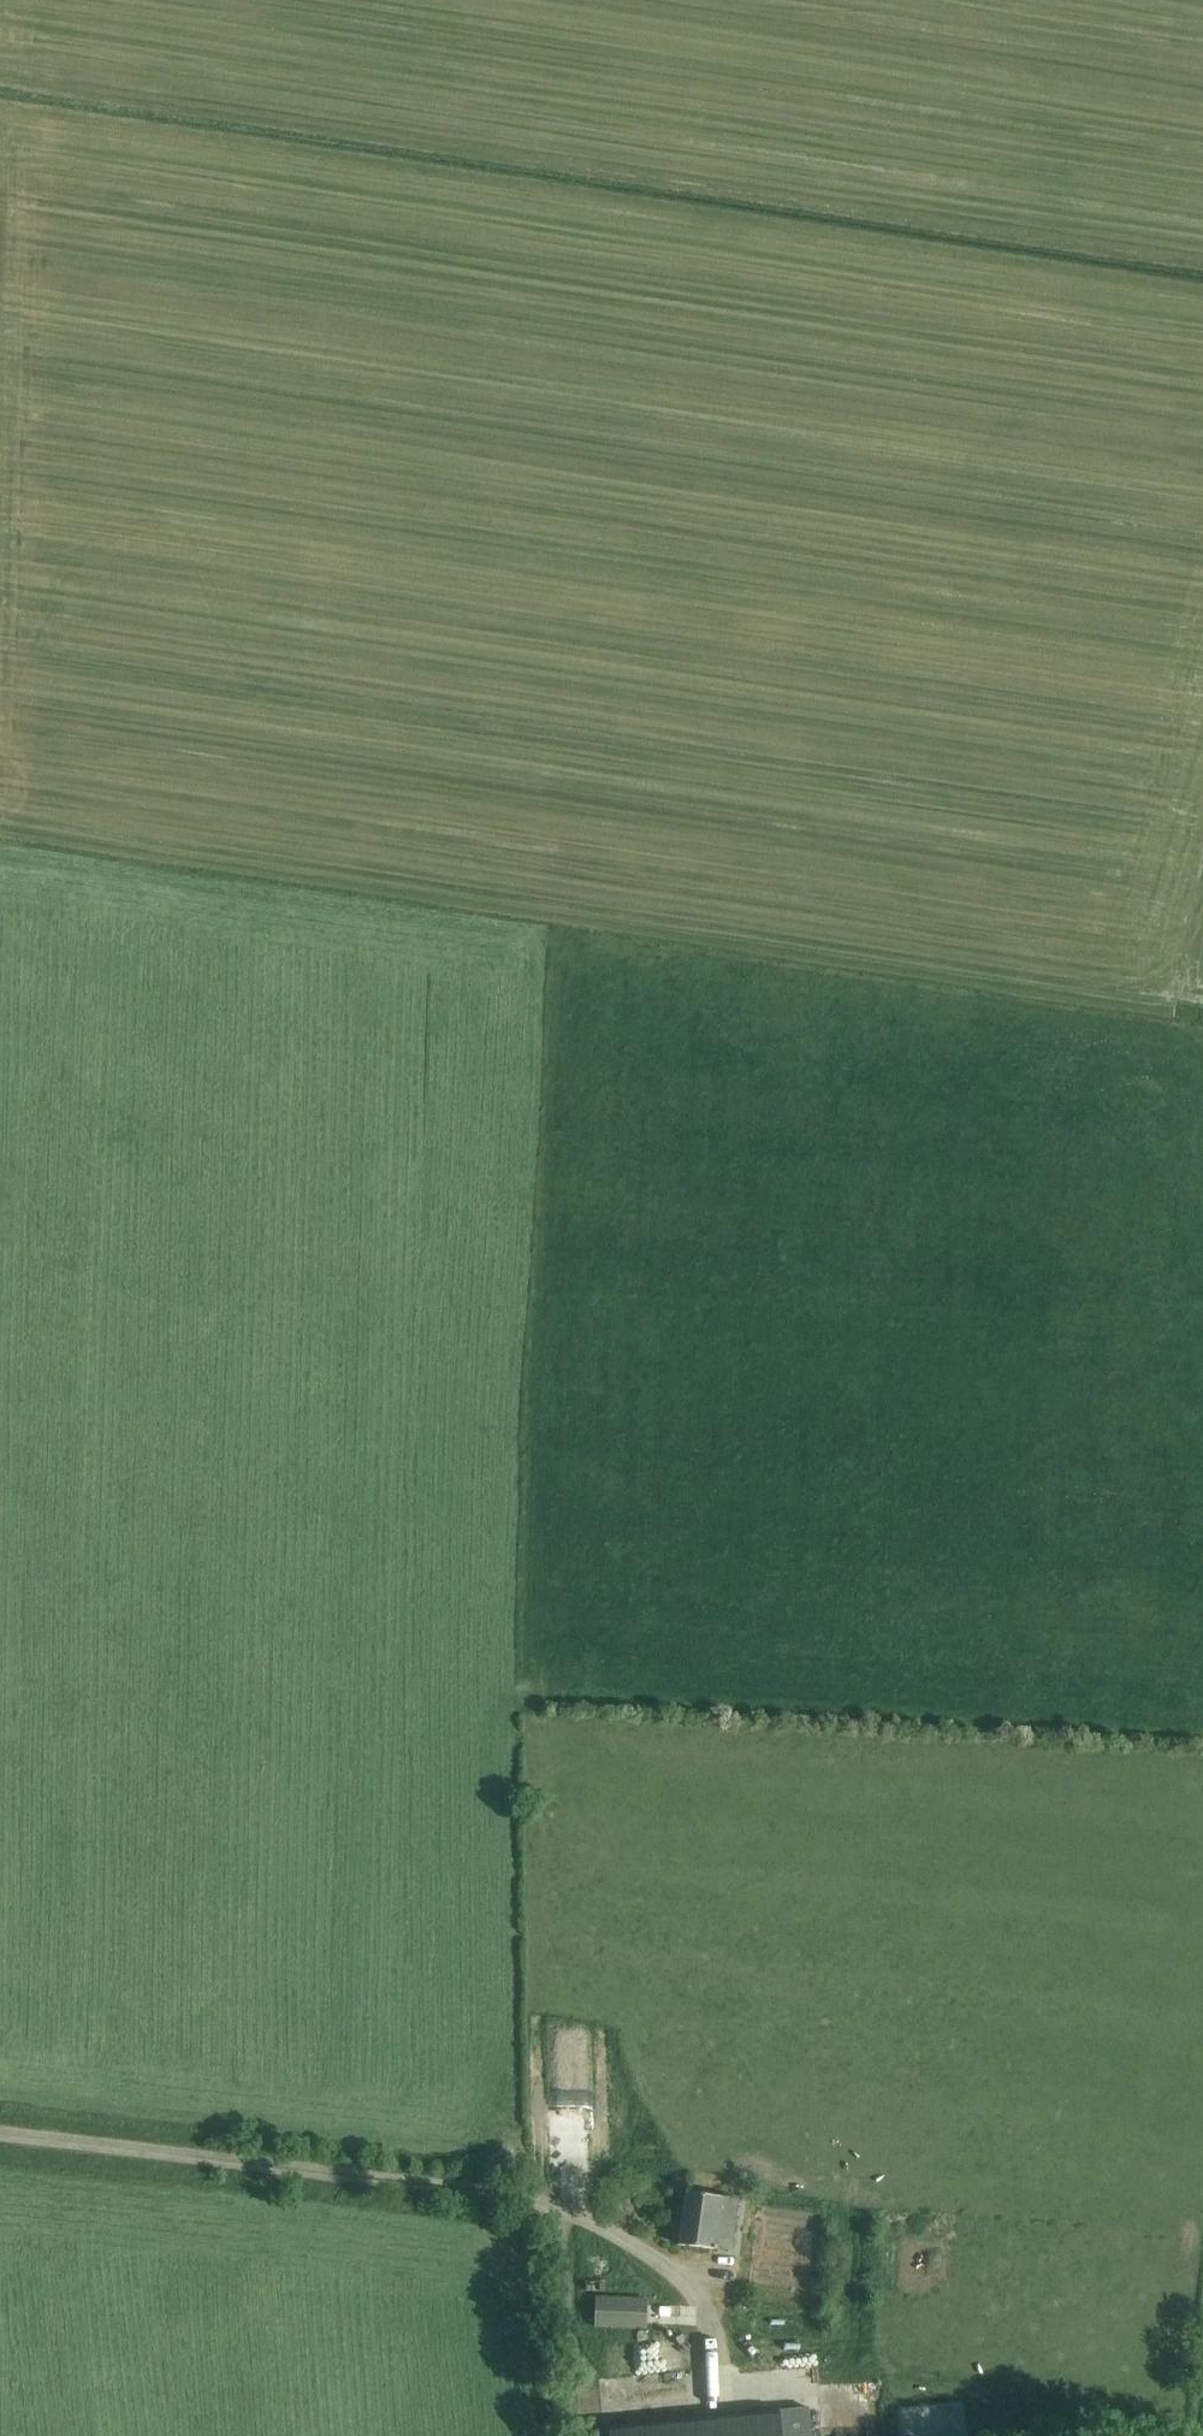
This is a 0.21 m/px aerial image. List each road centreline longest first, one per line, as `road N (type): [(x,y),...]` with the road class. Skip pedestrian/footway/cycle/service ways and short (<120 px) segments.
road 1 (unclassified): [(532,2199),(0,2135)]

